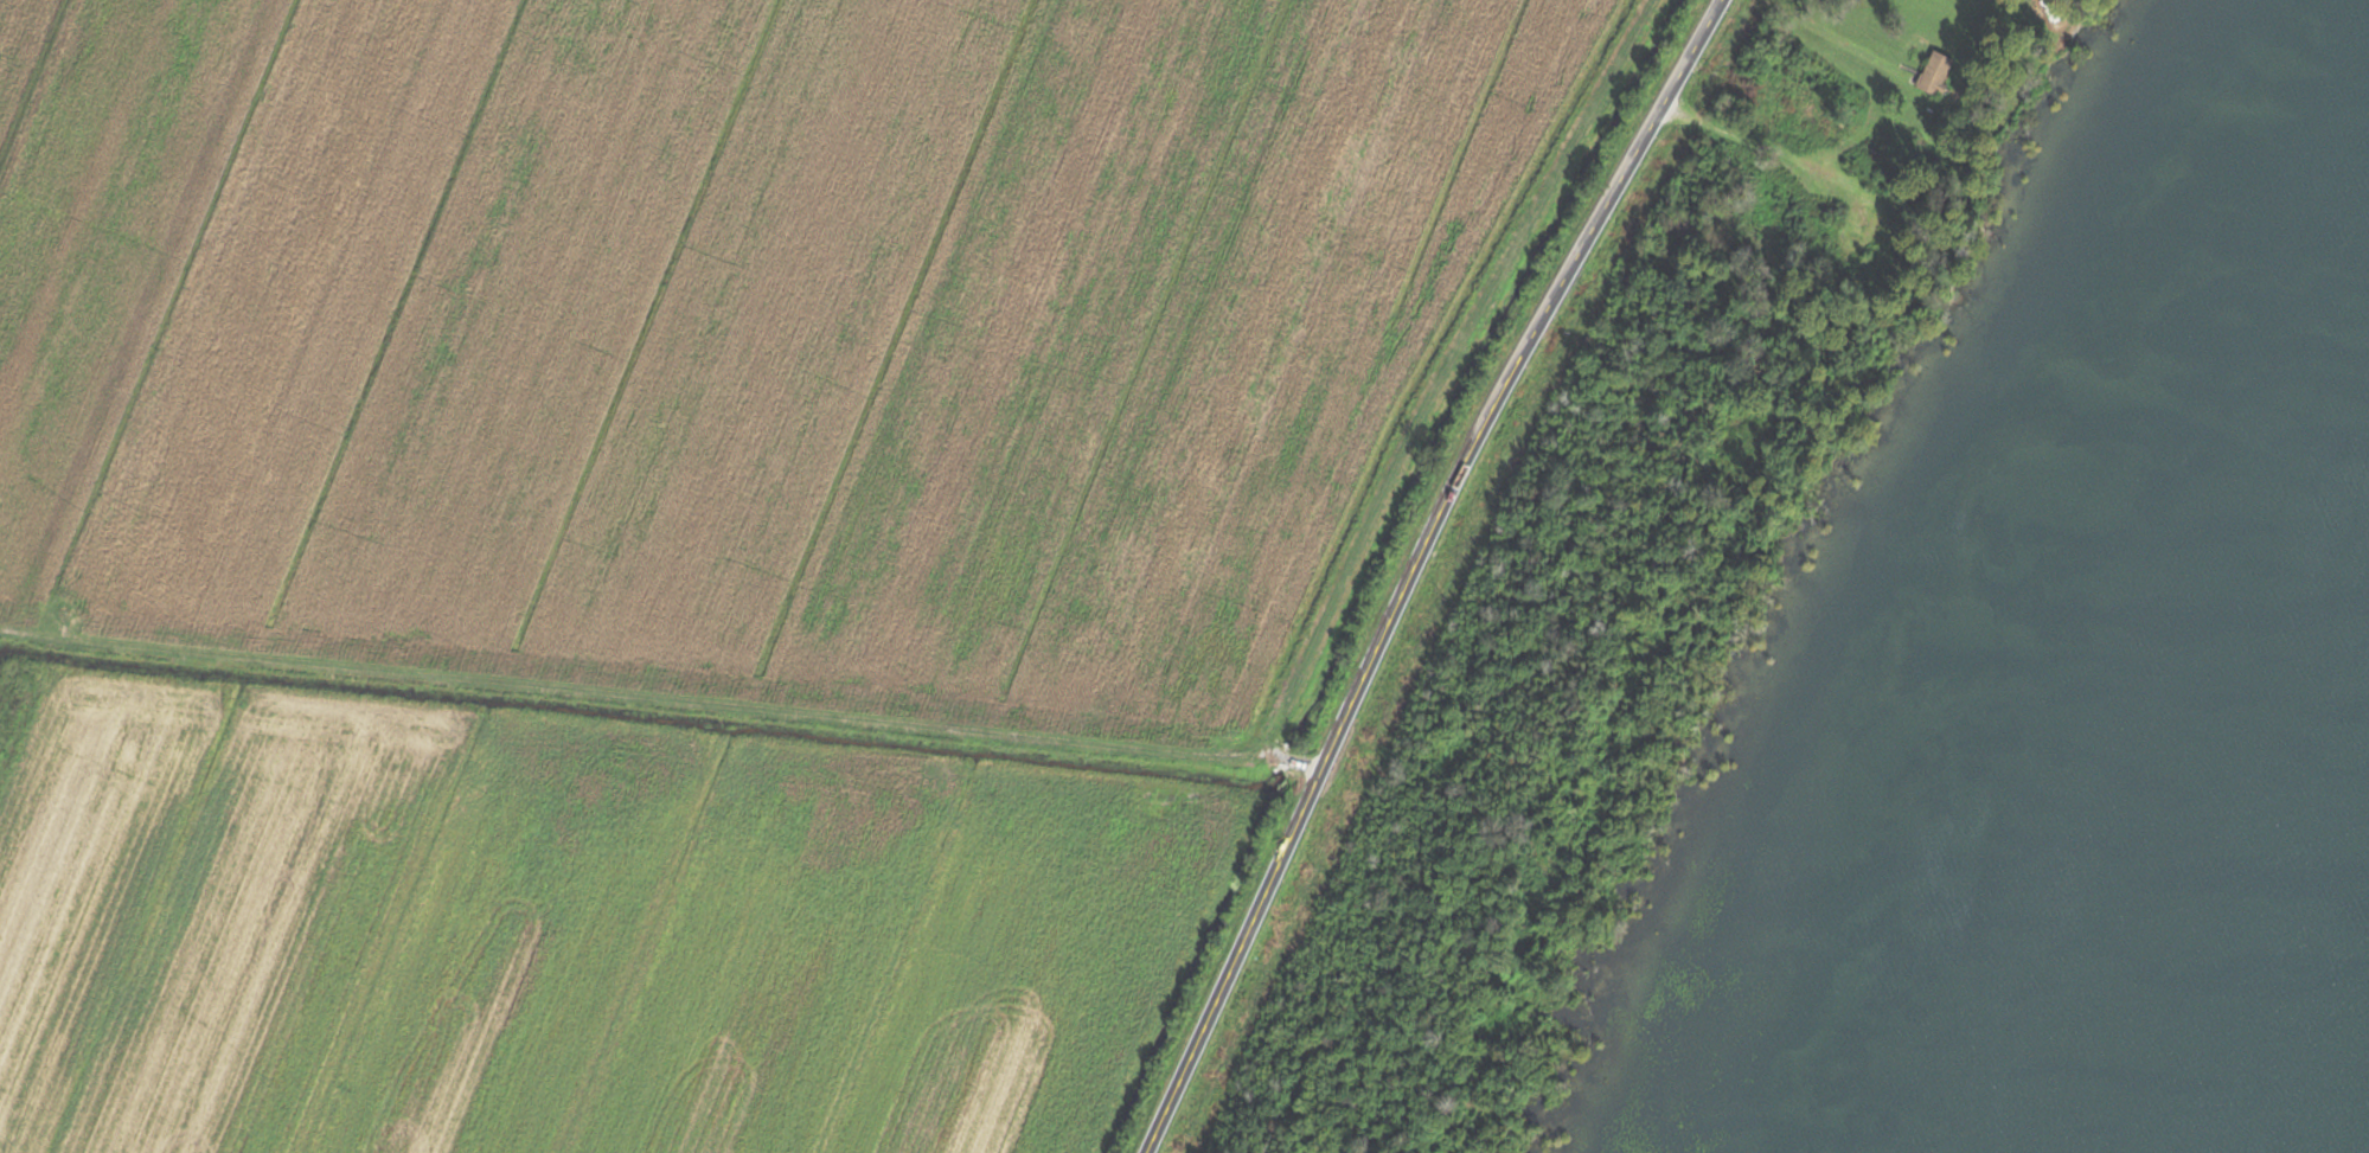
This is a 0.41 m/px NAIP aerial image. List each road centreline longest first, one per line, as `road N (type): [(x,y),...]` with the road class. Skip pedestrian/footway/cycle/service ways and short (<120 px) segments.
road 1 (track): [(0,627),(1323,766)]
road 2 (residential): [(1145,1152),(1456,489),(1723,0)]

